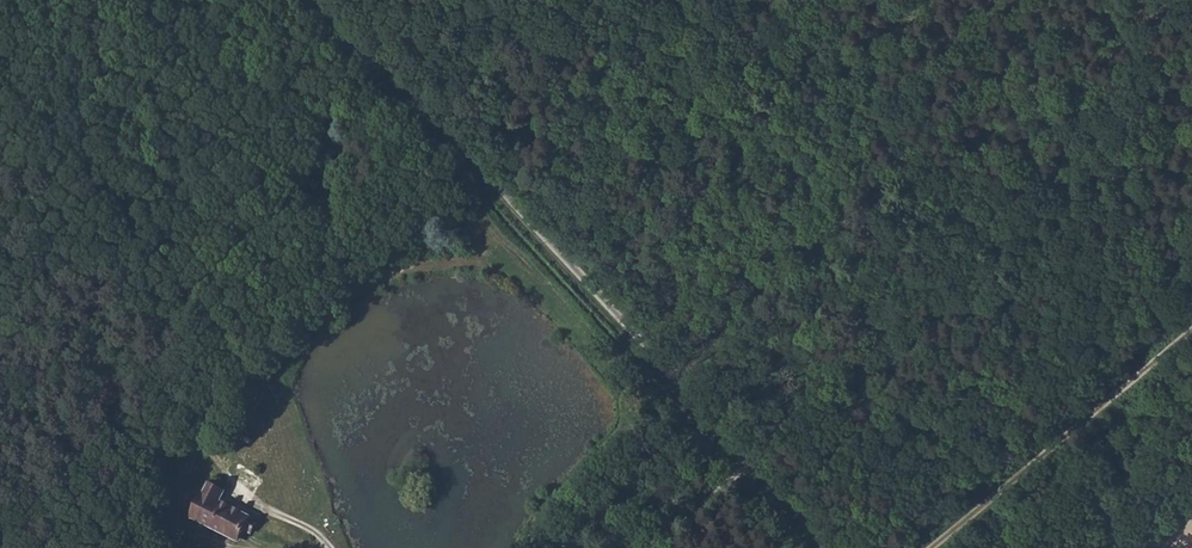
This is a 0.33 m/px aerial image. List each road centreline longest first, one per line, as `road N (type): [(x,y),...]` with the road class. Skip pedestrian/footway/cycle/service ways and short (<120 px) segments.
road 1 (unclassified): [(826,547),(684,384),(318,0)]
road 2 (track): [(586,350),(512,277),(466,259),(391,271),(340,302),(213,413),(208,439),(234,488),(331,547)]
road 3 (track): [(1191,319),(921,547)]
road 4 (track): [(610,454),(683,525),(753,464)]
road 5 (track): [(524,547),(620,443),(619,398)]

